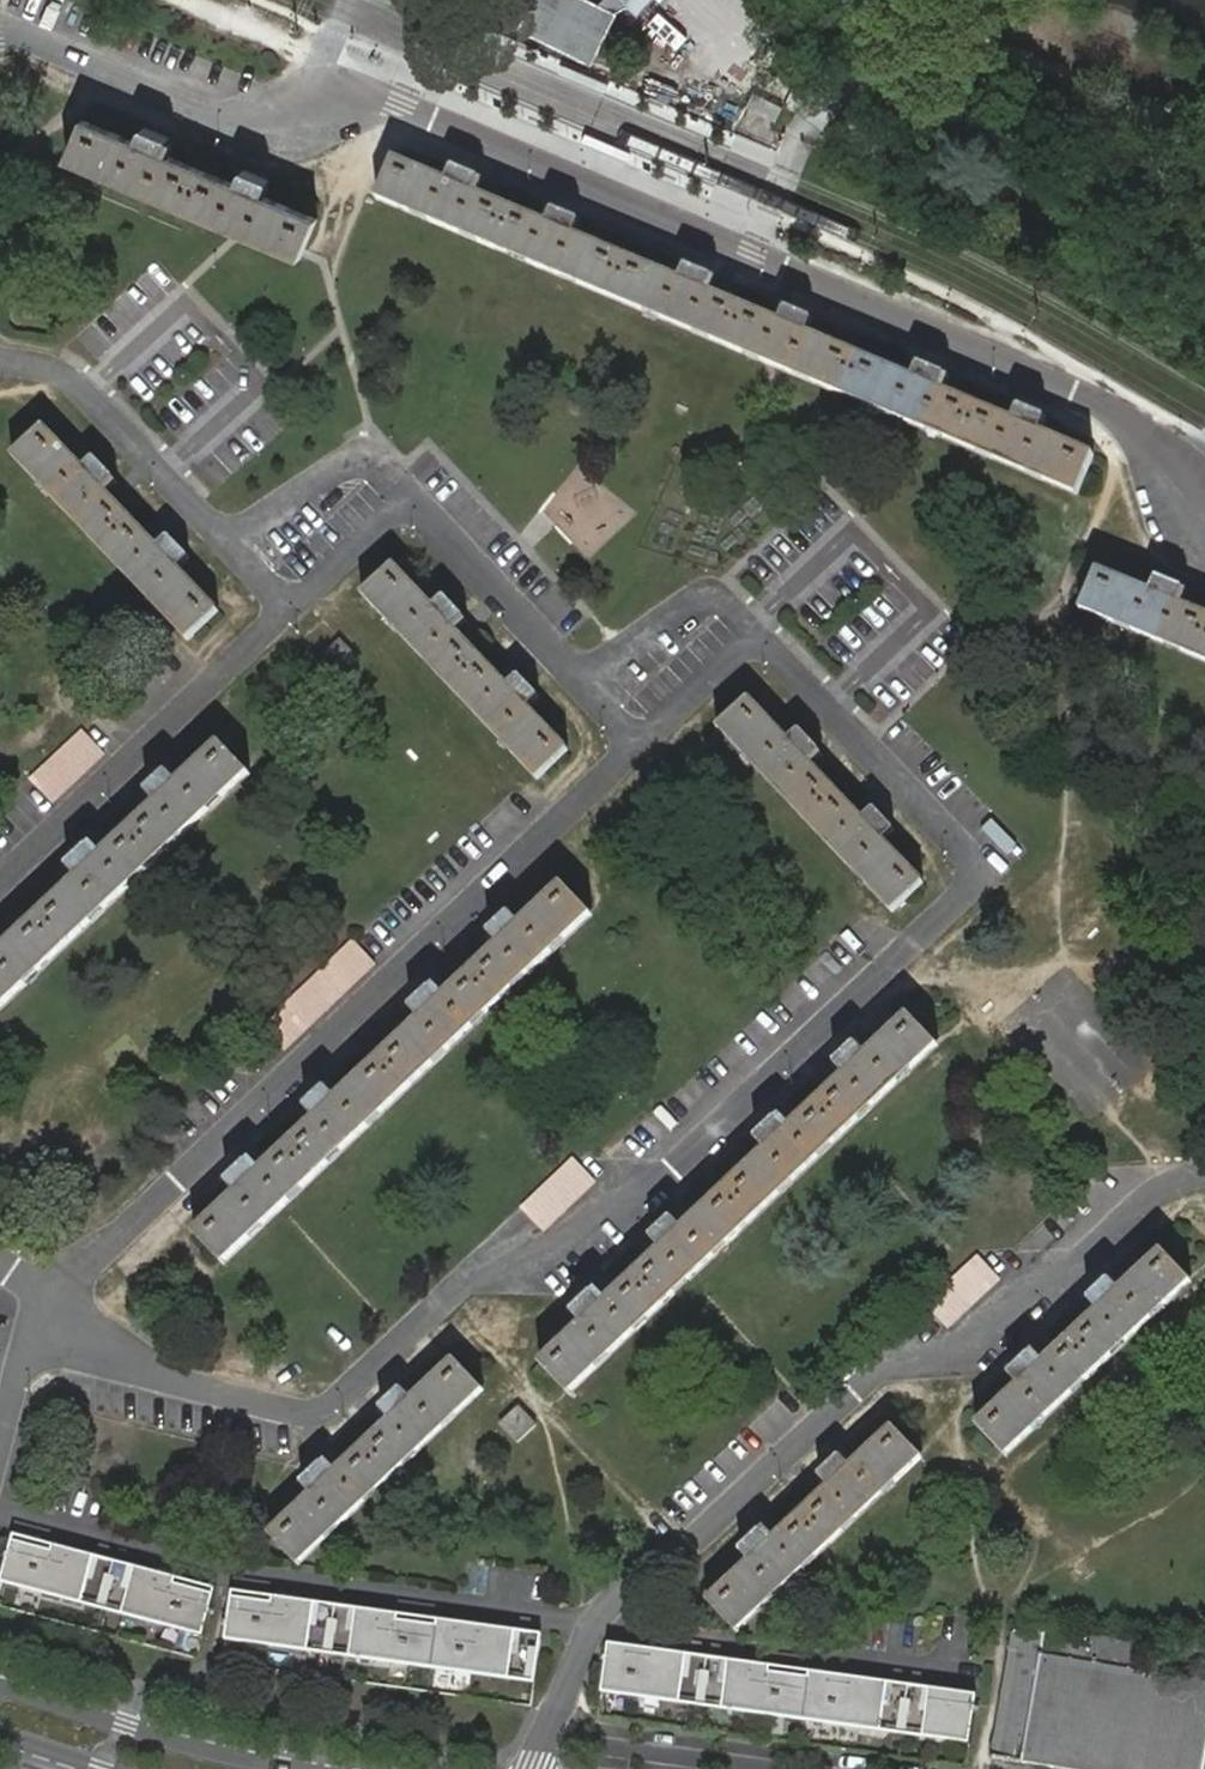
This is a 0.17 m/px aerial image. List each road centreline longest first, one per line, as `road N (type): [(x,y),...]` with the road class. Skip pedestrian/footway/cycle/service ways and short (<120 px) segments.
road 1 (residential): [(1204,555),(1162,512),(1131,433),(1100,408),(750,254),(402,106),(352,102),(264,120),(207,116),(0,27)]
road 2 (residential): [(53,1300),(212,1395),(312,1415),(496,1272),(572,1237),(852,1003),(993,862)]
road 3 (residential): [(653,746),(53,1300)]
road 4 (residential): [(1204,1170),(1161,1185),(959,1360),(878,1373),(687,1547),(624,1590),(596,1624)]
road 5 (residential): [(596,1624),(235,1570),(0,1515)]
road 6 (residential): [(0,886),(300,605)]
road 7 (residential): [(950,1674),(596,1624)]
road 8 (residential): [(246,550),(73,377),(0,358)]
road 9 (residential): [(993,862),(1076,819),(946,723),(904,769)]
road 10 (secondary): [(297,1768),(220,1755),(0,1685)]
road 11 (residential): [(585,680),(415,512)]
road 12 (residential): [(585,680),(712,599),(771,642)]
road 13 (residential): [(246,550),(361,461),(415,512)]
road 14 (residential): [(904,769),(771,642)]
road 15 (residential): [(53,1300),(0,1454)]
road 16 (residential): [(771,642),(653,746)]
road 17 (residential): [(596,1624),(533,1768)]
road 18 (residential): [(415,512),(300,605)]
road 19 (residential): [(993,862),(904,769)]

